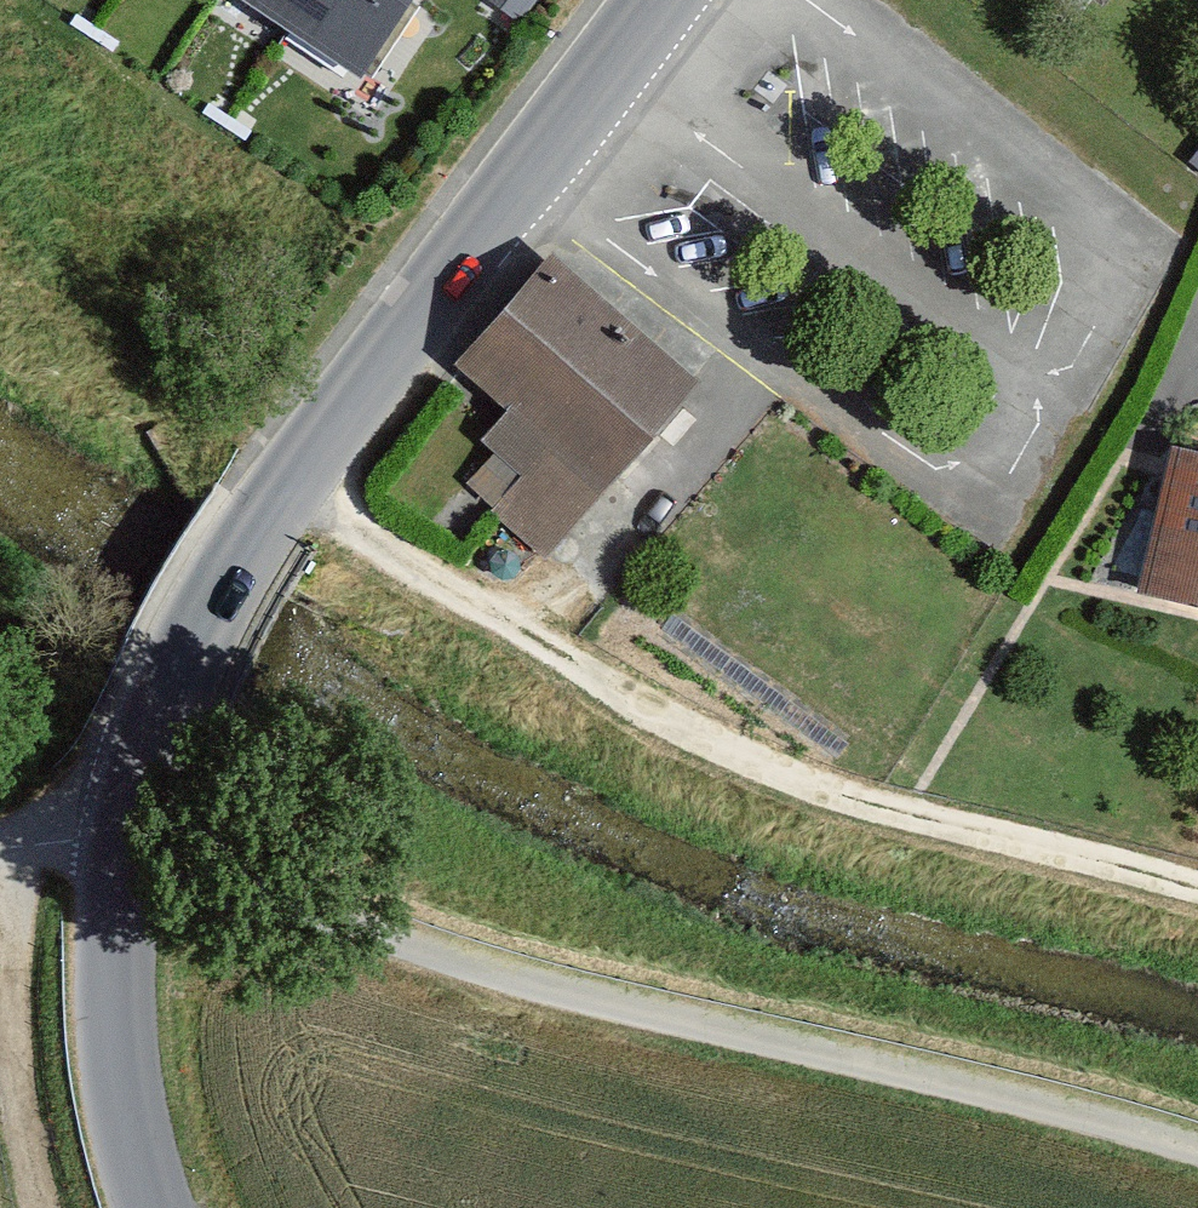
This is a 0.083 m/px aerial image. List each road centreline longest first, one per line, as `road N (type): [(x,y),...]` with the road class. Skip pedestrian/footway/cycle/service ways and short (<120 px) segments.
road 1 (track): [(1197,1166),(239,905),(109,841)]
road 2 (tertiary): [(685,0),(537,192),(280,464),(205,581),(131,753),(109,841)]
road 3 (track): [(280,464),(363,537),(779,775),(915,827),(1197,902)]
road 4 (track): [(764,361),(758,436),(655,578),(600,616),(534,638)]
road 5 (tertiary): [(109,841),(112,1053),(161,1207)]

